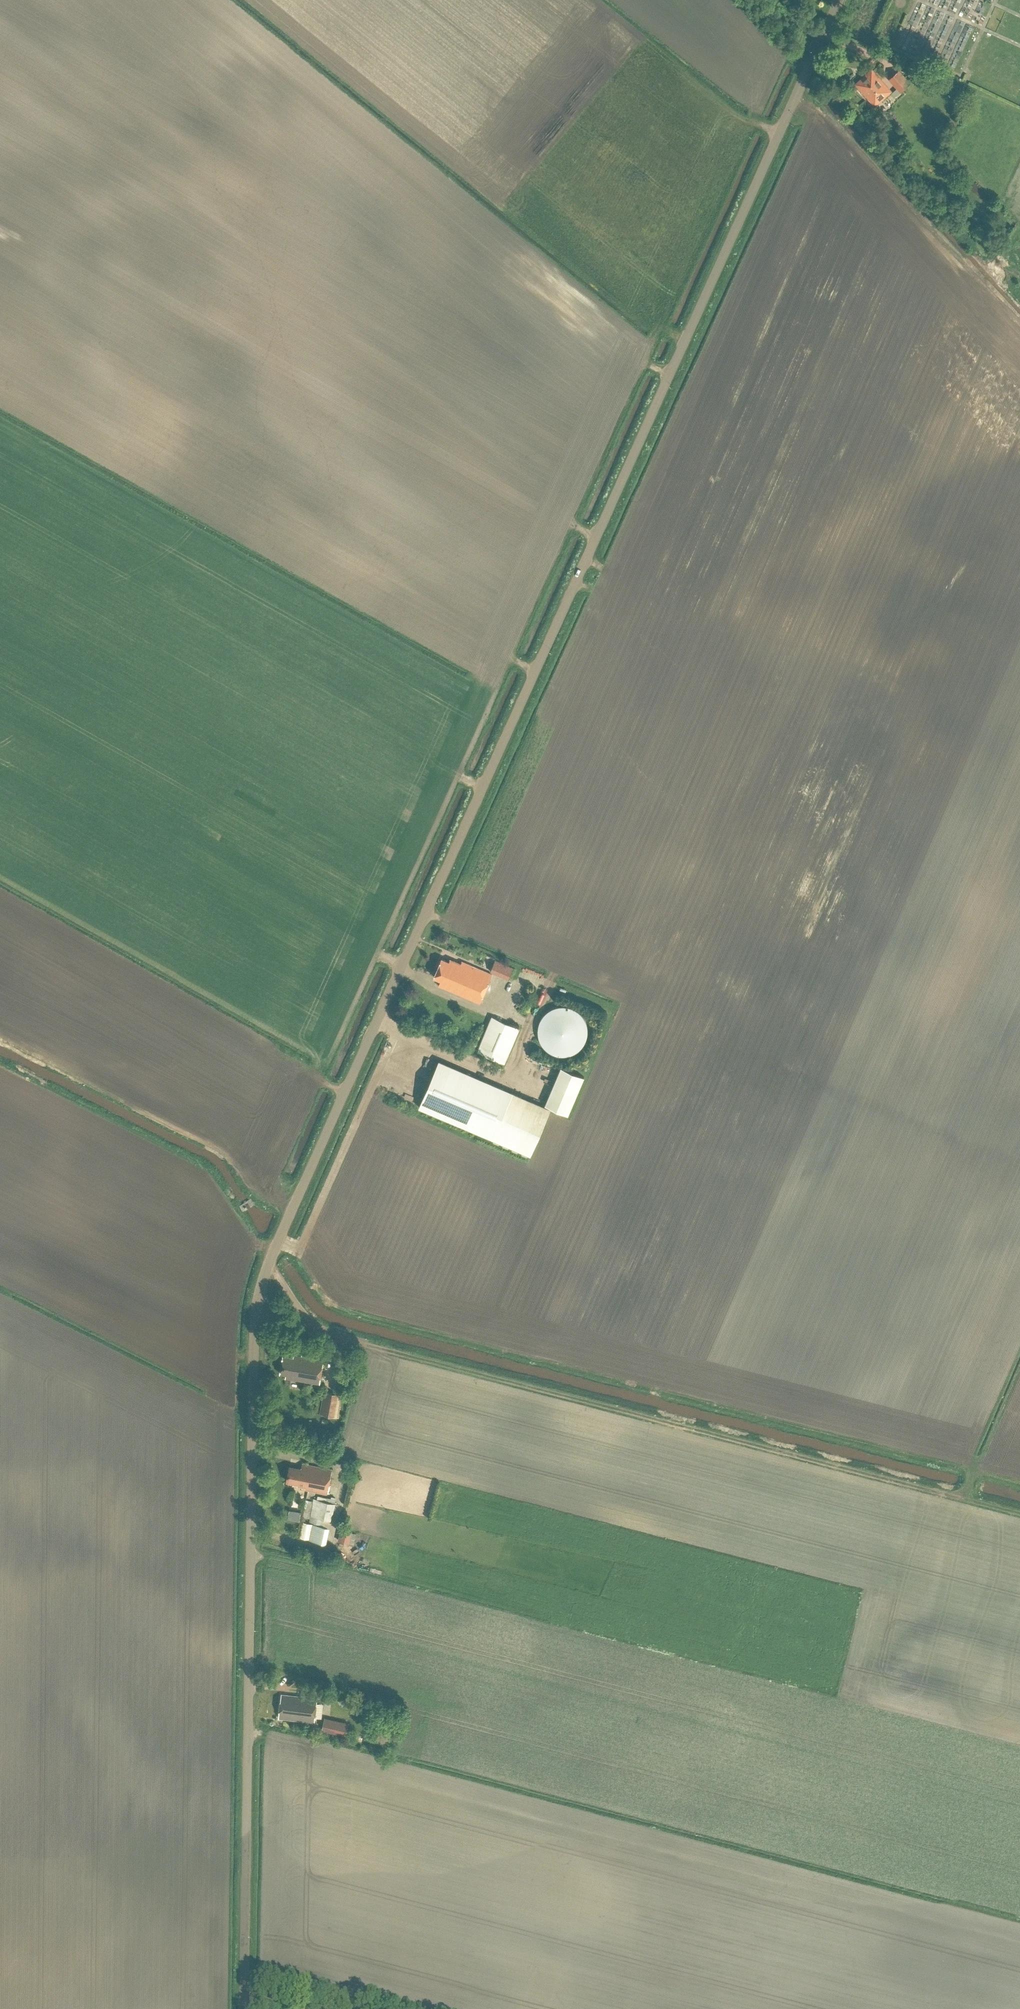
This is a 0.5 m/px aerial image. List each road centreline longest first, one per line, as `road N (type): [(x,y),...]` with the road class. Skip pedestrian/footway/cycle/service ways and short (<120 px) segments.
road 1 (unclassified): [(244,2008),(256,1320),(263,1282),(838,0)]
road 2 (track): [(1019,1511),(257,1313)]

